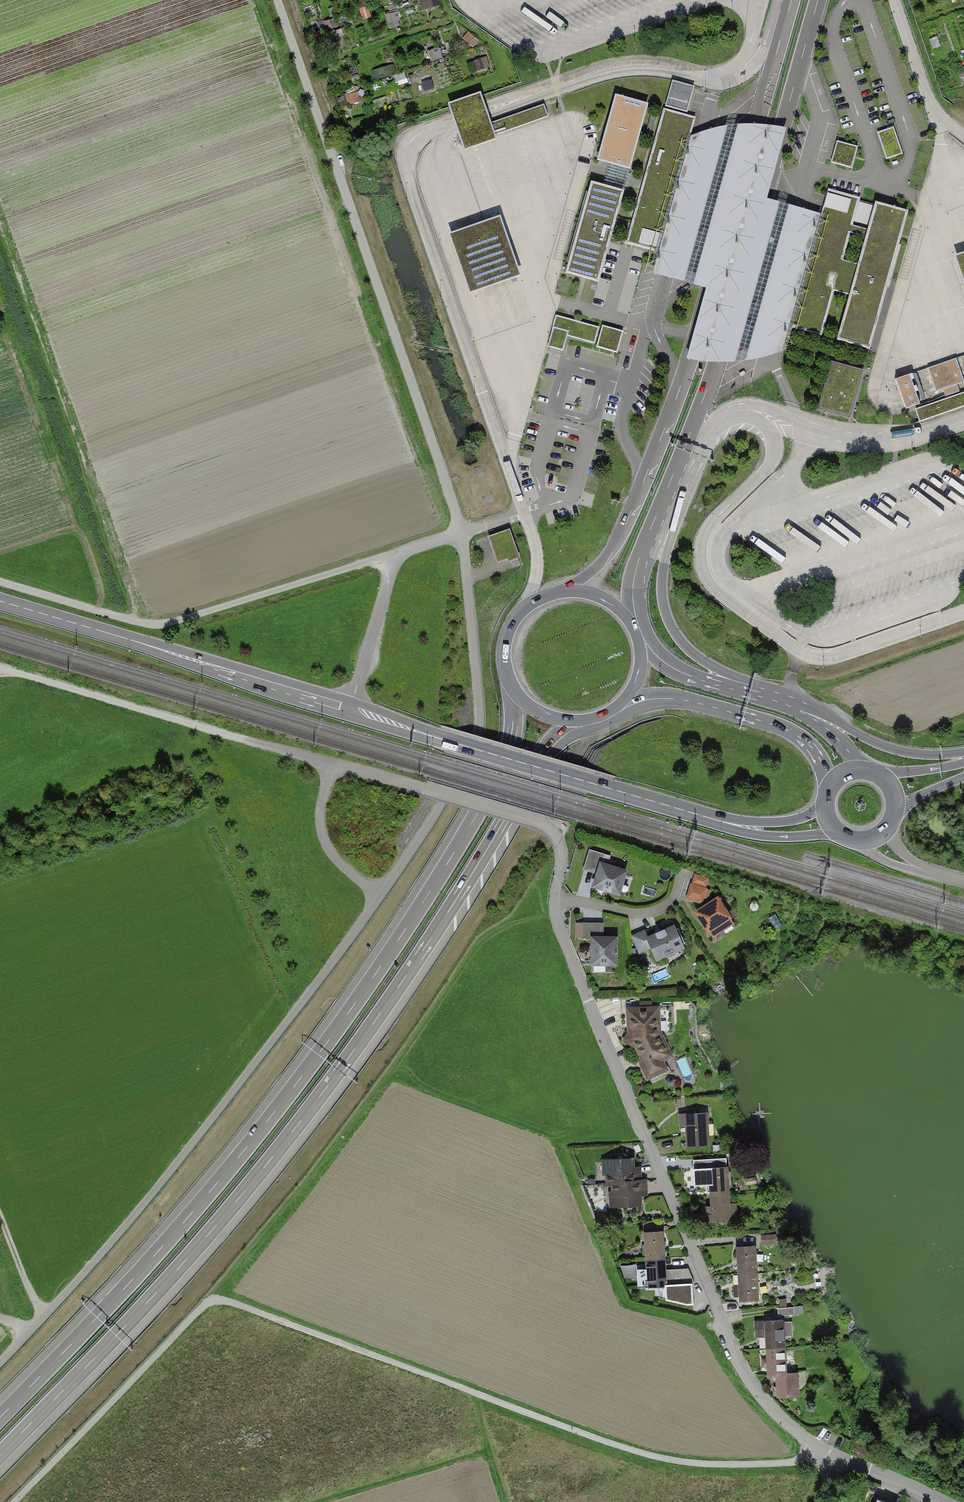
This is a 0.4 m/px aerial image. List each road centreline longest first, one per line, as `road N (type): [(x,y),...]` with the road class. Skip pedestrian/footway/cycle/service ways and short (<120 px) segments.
road 1 (motorway): [(0,1455),(182,1265),(298,1125),(572,721)]
road 2 (track): [(828,1453),(795,1462),(663,1460),(214,1297),(16,1501)]
road 3 (motorway): [(517,695),(502,767),(353,1005),(185,1221),(0,1417)]
road 4 (residential): [(945,1501),(828,1453),(757,1391),(558,922),(556,886)]
road 5 (track): [(279,0),(455,508),(478,735)]
road 6 (primary): [(730,824),(0,601)]
road 7 (motorway): [(791,0),(682,382),(626,522),(574,591)]
road 8 (track): [(29,1333),(162,1183),(379,896)]
road 9 (motorway): [(677,475),(818,0)]
road 10 (track): [(0,582),(153,626),(396,560)]
road 11 (track): [(244,740),(542,824),(561,848),(556,886)]
road 12 (motorway): [(755,694),(693,653),(667,618),(662,583),(677,475)]
road 13 (track): [(244,740),(0,669)]
road 14 (motorway): [(623,702),(682,699),(782,727),(810,745),(832,784)]
road 15 (track): [(379,896),(478,735)]
road 16 (motorway): [(963,752),(897,750),(787,705)]
road 17 (track): [(379,896),(330,853),(321,833),(332,763)]
road 18 (motorway): [(628,617),(635,572),(677,475)]
road 19 (motorway): [(574,591),(531,603),(514,620),(504,661),(517,695)]
road 20 (motorway): [(755,694),(685,674),(639,642)]

